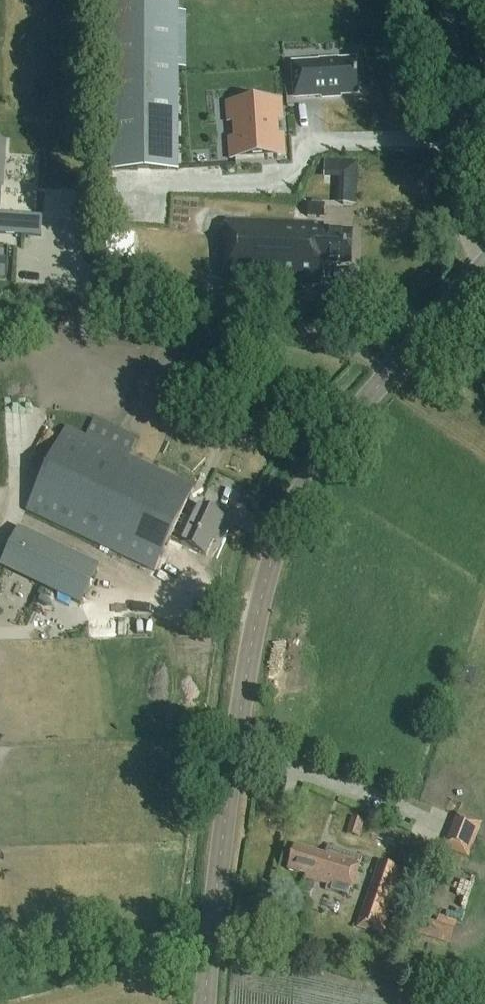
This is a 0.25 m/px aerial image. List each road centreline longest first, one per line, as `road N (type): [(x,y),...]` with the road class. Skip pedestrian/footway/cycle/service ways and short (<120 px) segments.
road 1 (tertiary): [(204,1003),(233,758),(271,558),(303,482),(484,263)]
road 2 (track): [(445,0),(455,137)]

